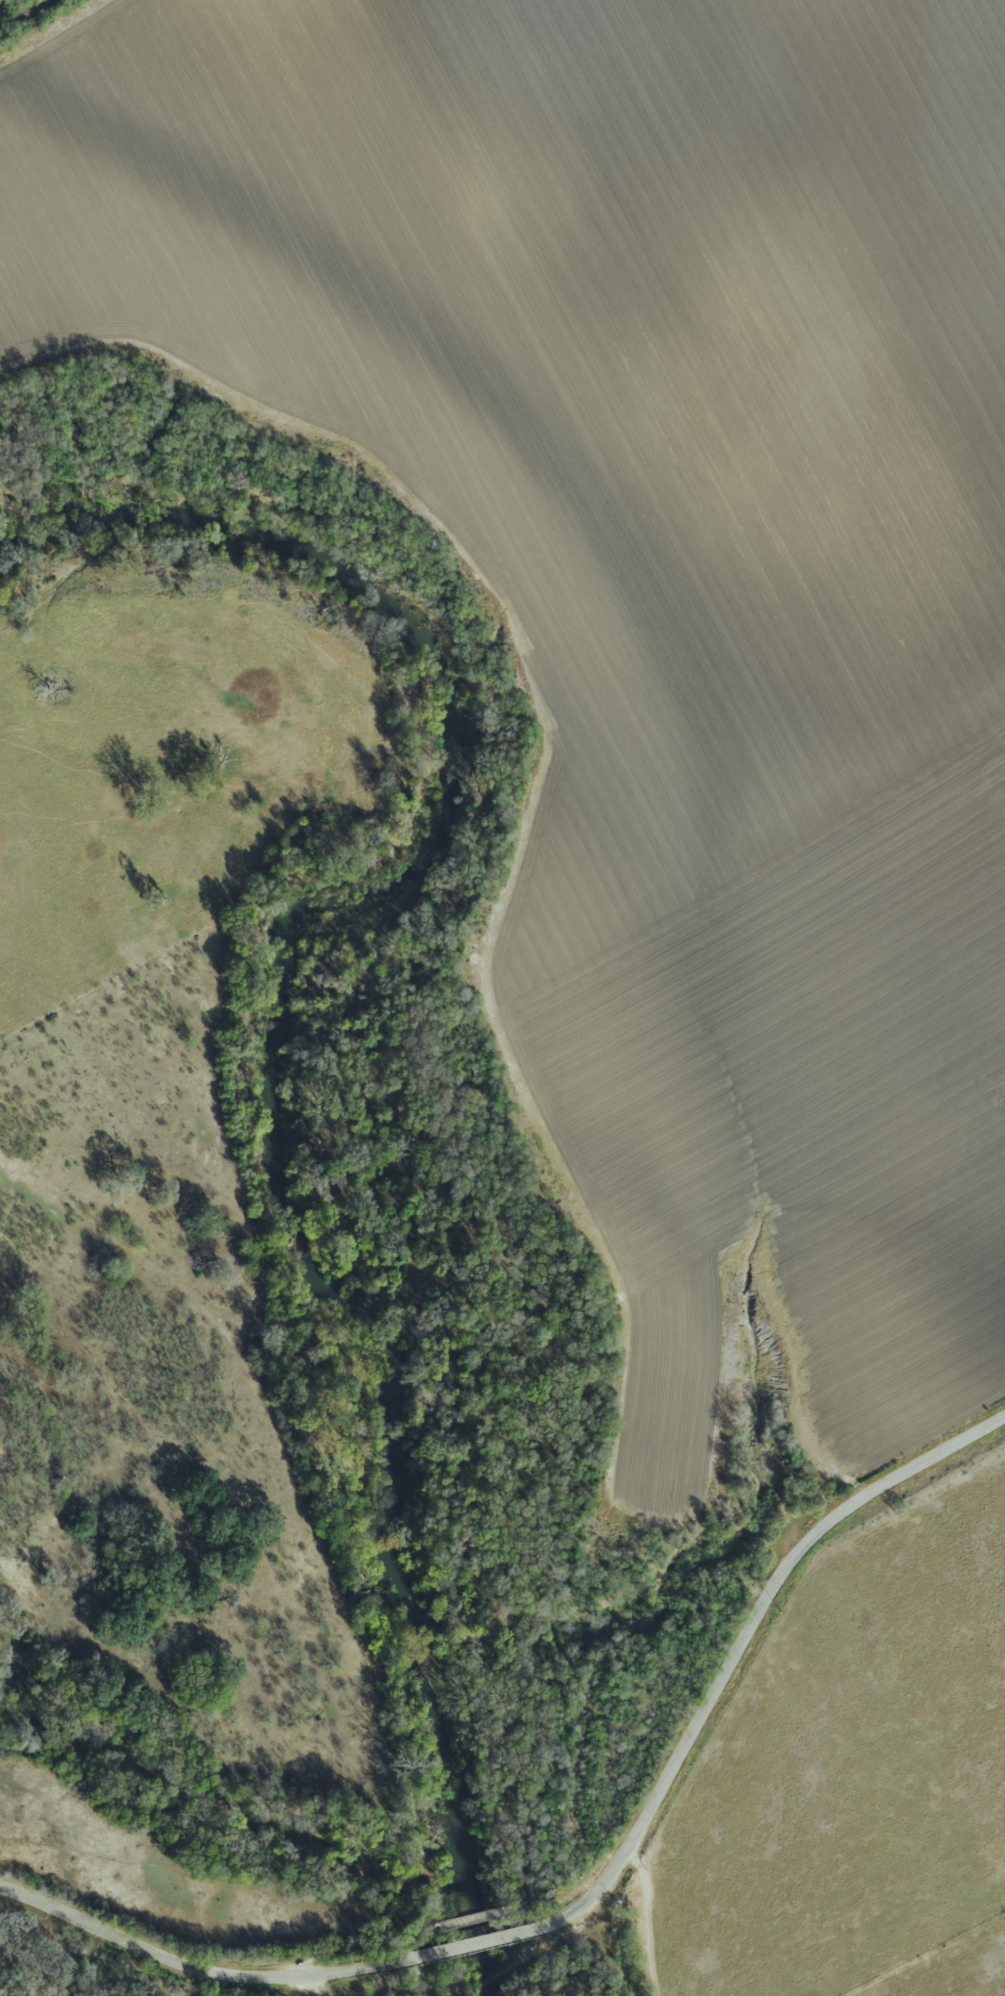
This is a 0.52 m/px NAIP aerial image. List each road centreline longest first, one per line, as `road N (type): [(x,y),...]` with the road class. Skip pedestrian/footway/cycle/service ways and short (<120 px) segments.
road 1 (residential): [(527,1932),(568,1917),(609,1873),(785,1561),(853,1500),(1004,1414)]
road 2 (residential): [(0,1887),(172,1963),(221,1975),(335,1972),(406,1959)]
road 3 (residential): [(406,1959),(527,1932)]

